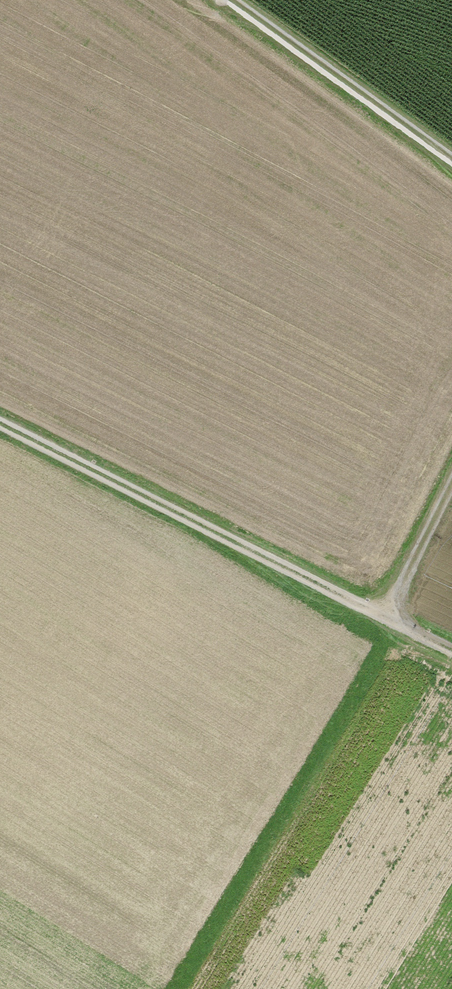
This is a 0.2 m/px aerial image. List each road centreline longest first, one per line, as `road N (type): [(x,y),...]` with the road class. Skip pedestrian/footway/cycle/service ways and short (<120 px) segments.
road 1 (track): [(384,617),(0,433)]
road 2 (track): [(231,0),(451,165)]
road 3 (track): [(451,486),(384,617),(451,651)]

